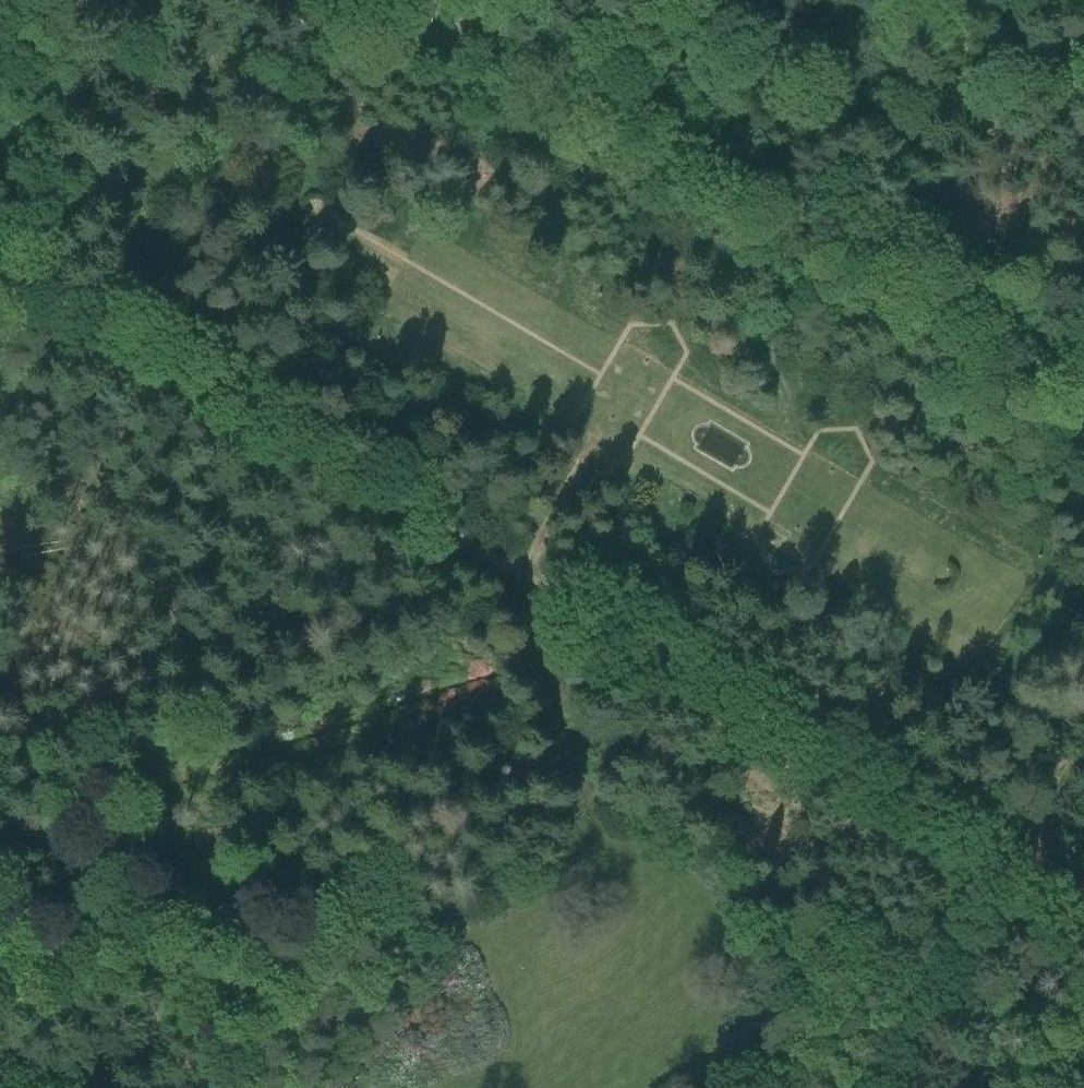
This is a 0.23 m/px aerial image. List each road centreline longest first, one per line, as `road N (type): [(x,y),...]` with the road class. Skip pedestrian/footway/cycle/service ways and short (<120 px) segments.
road 1 (unclassified): [(43,294),(1019,886)]
road 2 (unclassified): [(386,0),(1083,407)]
road 3 (unclassified): [(461,943),(0,711)]
road 4 (unclassified): [(43,294),(211,0)]
road 5 (unclassified): [(1019,886),(1083,781)]

